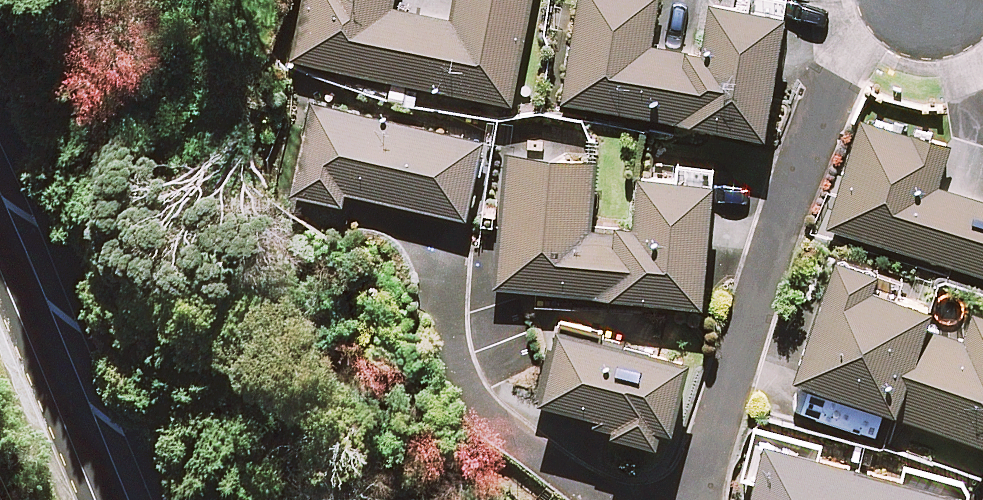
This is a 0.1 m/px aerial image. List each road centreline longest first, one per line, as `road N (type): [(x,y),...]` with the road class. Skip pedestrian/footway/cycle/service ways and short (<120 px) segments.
road 1 (residential): [(680,499),(837,60),(906,0)]
road 2 (secondary): [(139,499),(0,176)]
road 3 (residential): [(604,499),(549,470),(452,379),(448,301),(457,245)]

